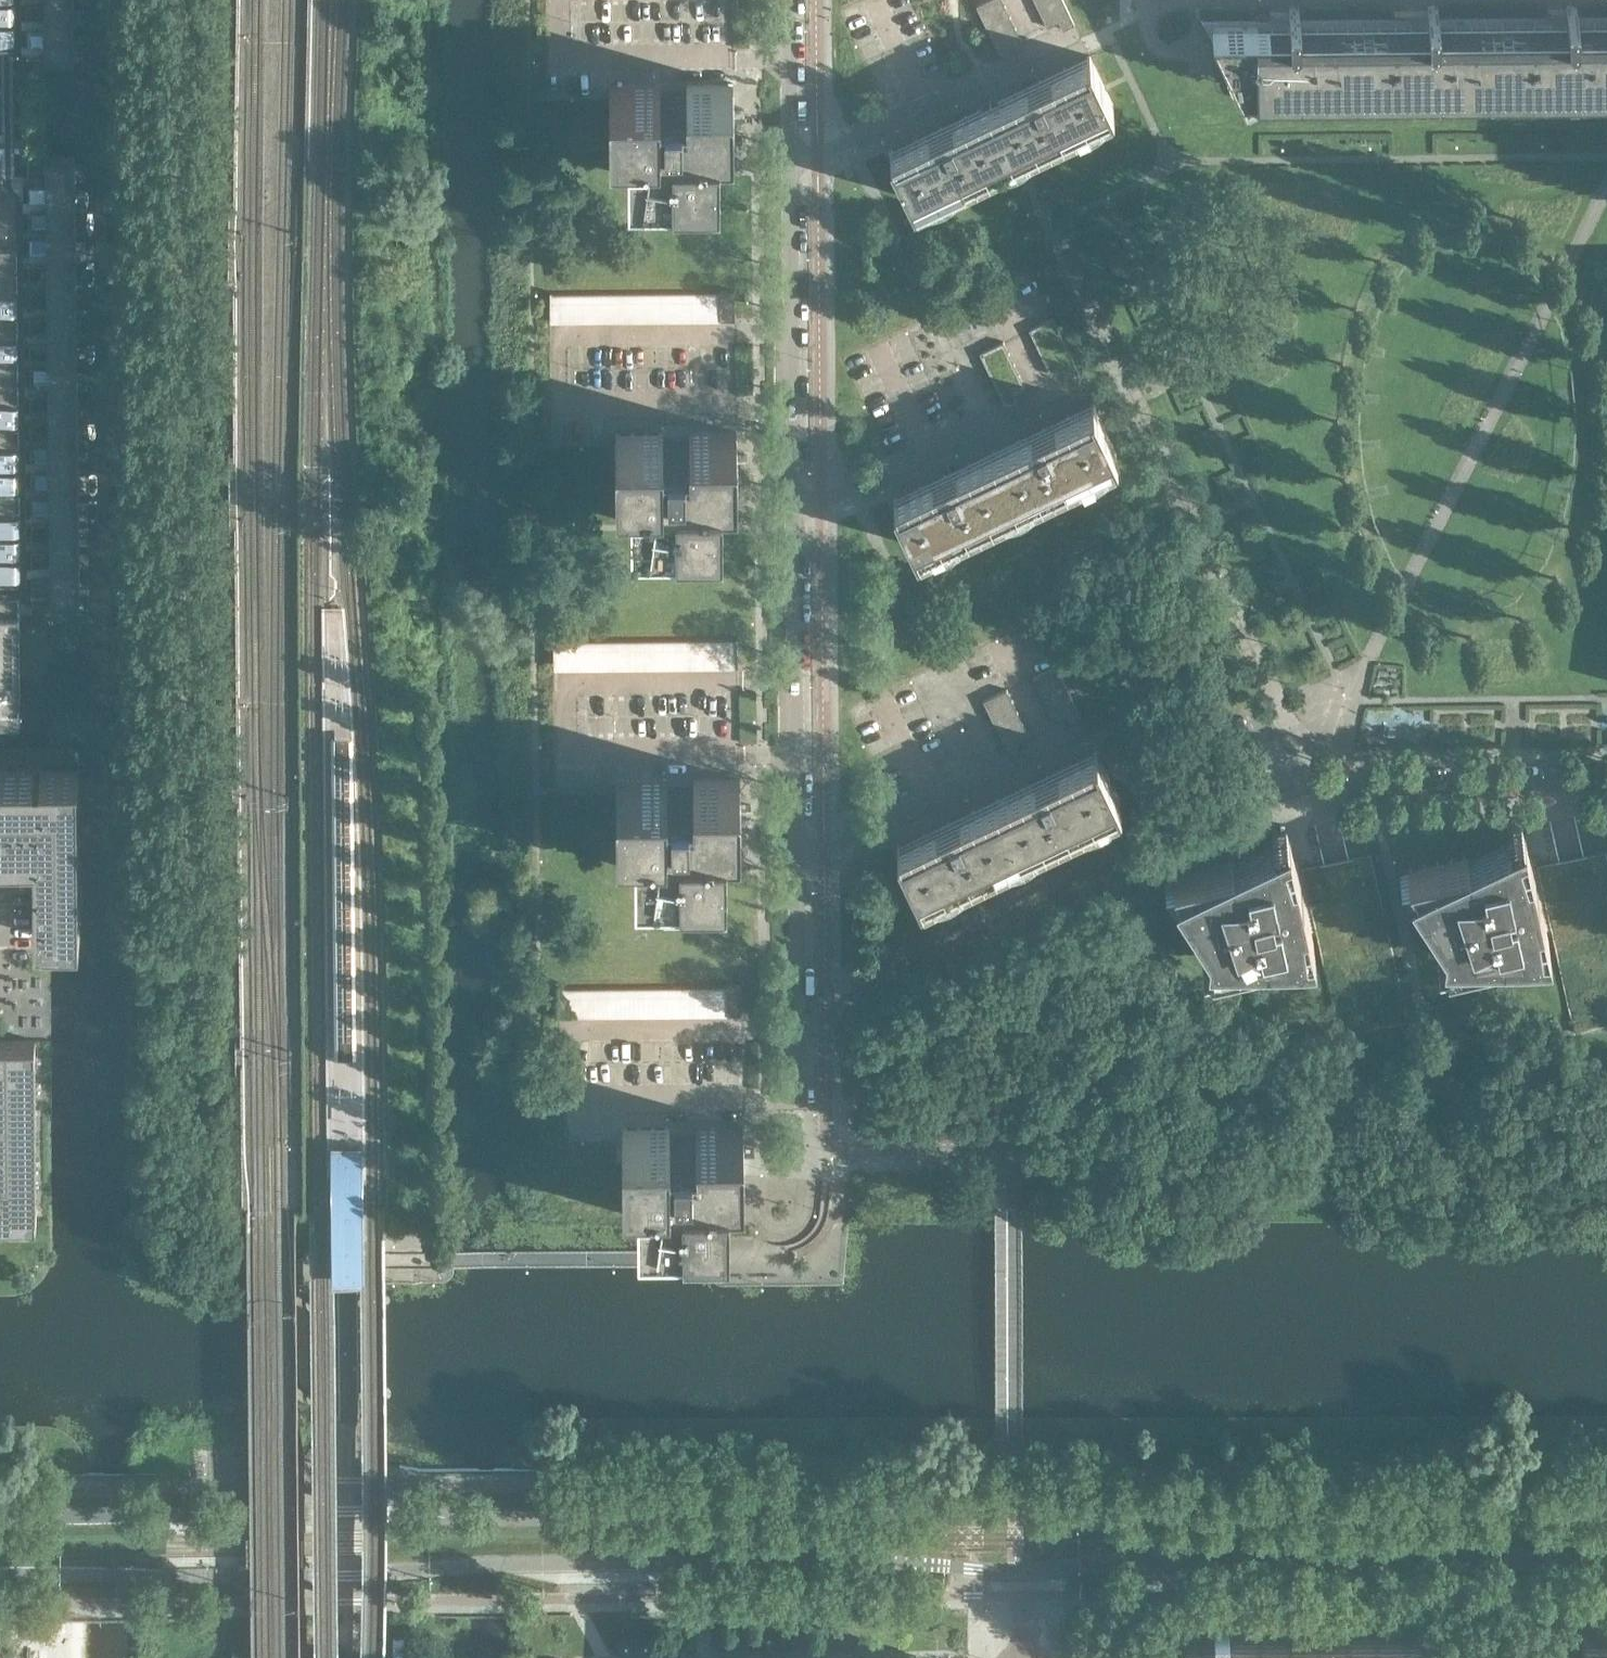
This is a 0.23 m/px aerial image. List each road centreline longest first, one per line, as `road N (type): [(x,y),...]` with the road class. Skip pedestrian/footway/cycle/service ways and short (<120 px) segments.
road 1 (tertiary): [(1606,1514),(1149,1514),(1015,1505),(535,1519),(0,1515)]
road 2 (unclassified): [(799,1100),(806,863),(788,0)]
road 3 (tertiary): [(0,1572),(351,1574),(477,1562),(856,1559),(1015,1570)]
road 4 (tertiary): [(1015,1570),(1127,1559),(1606,1558)]
road 5 (residential): [(1322,778),(1606,776)]

